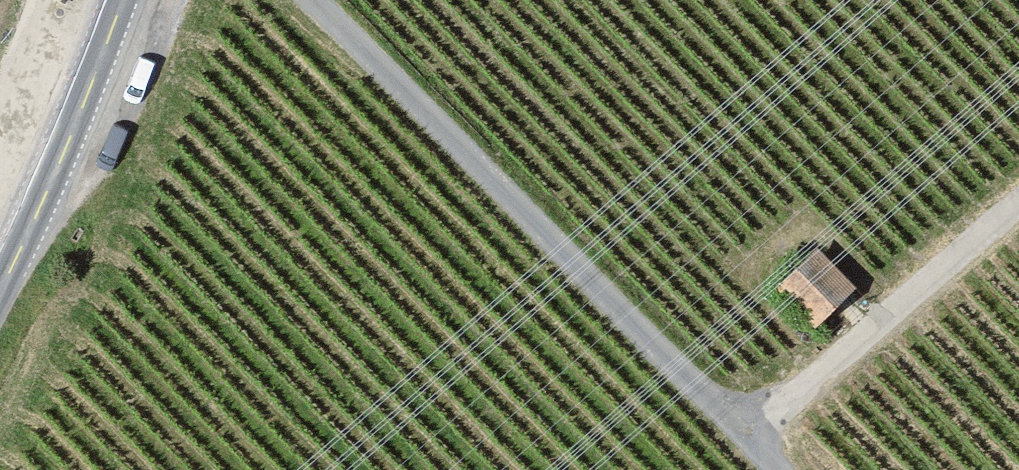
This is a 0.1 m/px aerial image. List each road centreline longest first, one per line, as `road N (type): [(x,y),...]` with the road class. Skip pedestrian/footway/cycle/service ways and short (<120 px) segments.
road 1 (track): [(782,469),(310,0)]
road 2 (track): [(1018,209),(752,440)]
road 3 (secondary): [(105,0),(0,253)]

